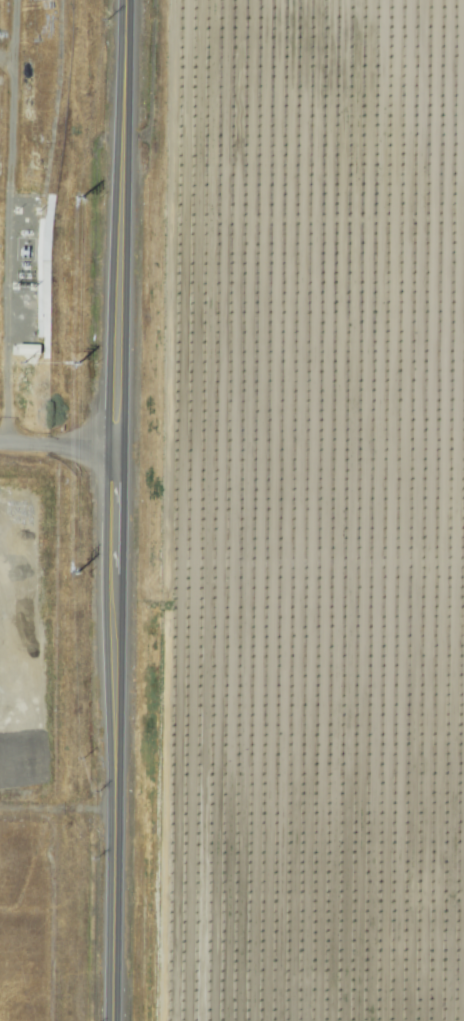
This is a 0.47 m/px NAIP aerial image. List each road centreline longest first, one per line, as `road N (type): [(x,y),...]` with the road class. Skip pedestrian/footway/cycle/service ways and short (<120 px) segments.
road 1 (secondary): [(113,1020),(115,454),(128,0)]

